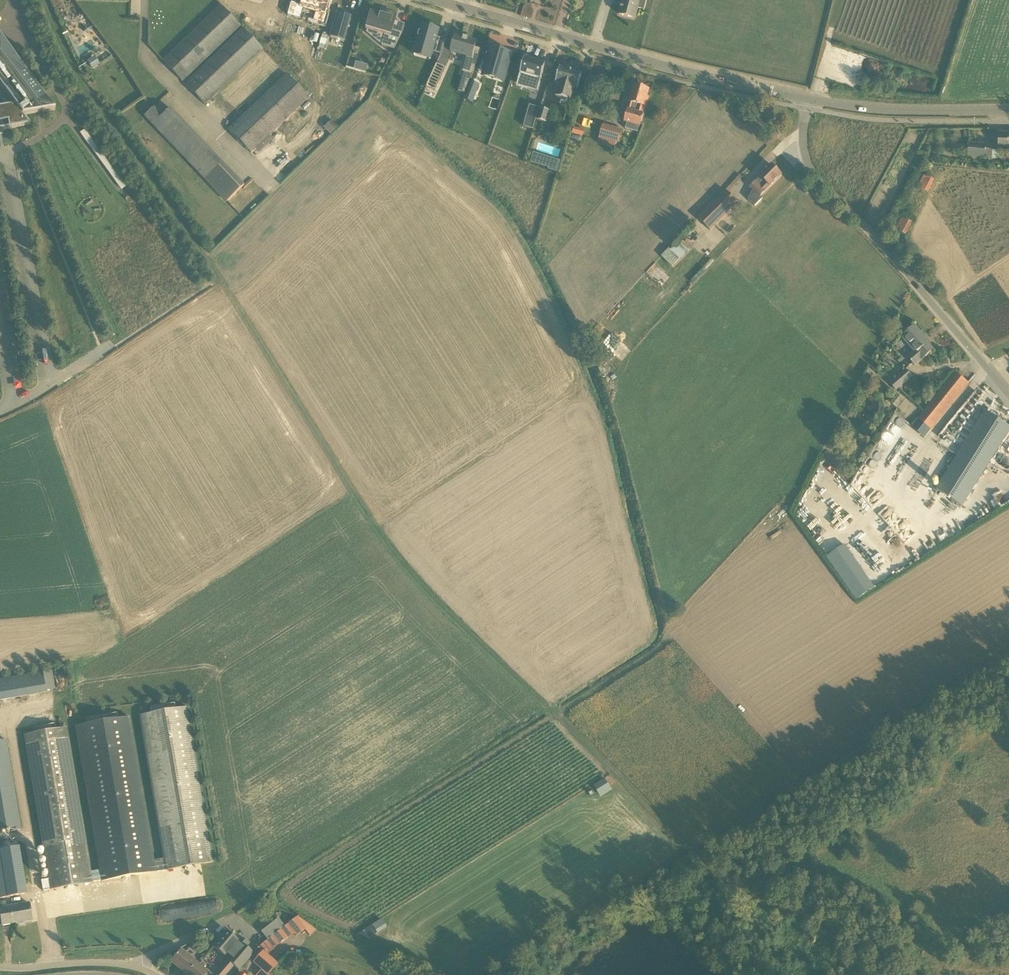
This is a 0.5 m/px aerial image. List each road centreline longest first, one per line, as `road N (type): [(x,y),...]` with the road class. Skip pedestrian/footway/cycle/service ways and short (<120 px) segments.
road 1 (track): [(911,974),(887,952),(714,871),(425,587),(379,534),(212,267),(89,95),(44,0)]
road 2 (unclassified): [(809,99),(642,61),(435,0)]
road 3 (unclassified): [(1008,393),(814,171),(804,155),(809,99)]
road 4 (unclassified): [(809,99),(908,110),(1008,108)]
road 5 (unclassified): [(156,974),(86,961),(0,967)]

